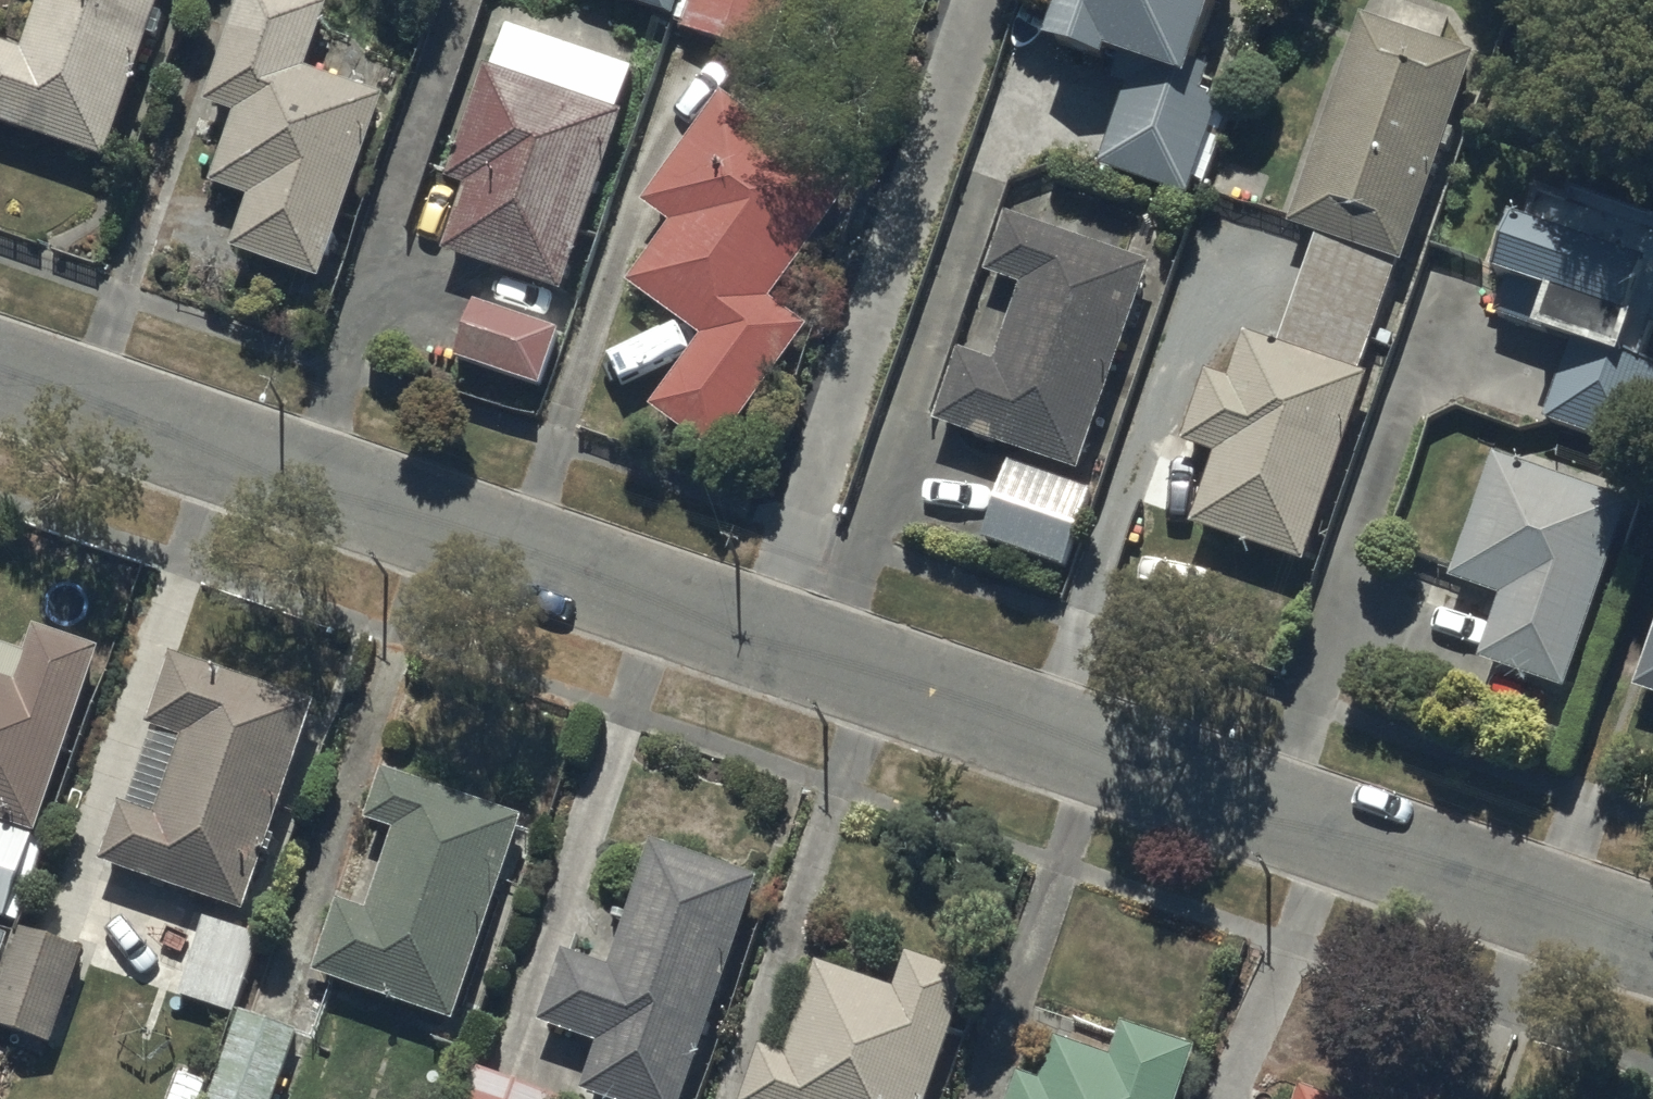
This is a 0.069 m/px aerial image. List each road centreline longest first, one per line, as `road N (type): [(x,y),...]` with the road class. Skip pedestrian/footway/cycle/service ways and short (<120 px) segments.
road 1 (residential): [(0,376),(1652,946)]

